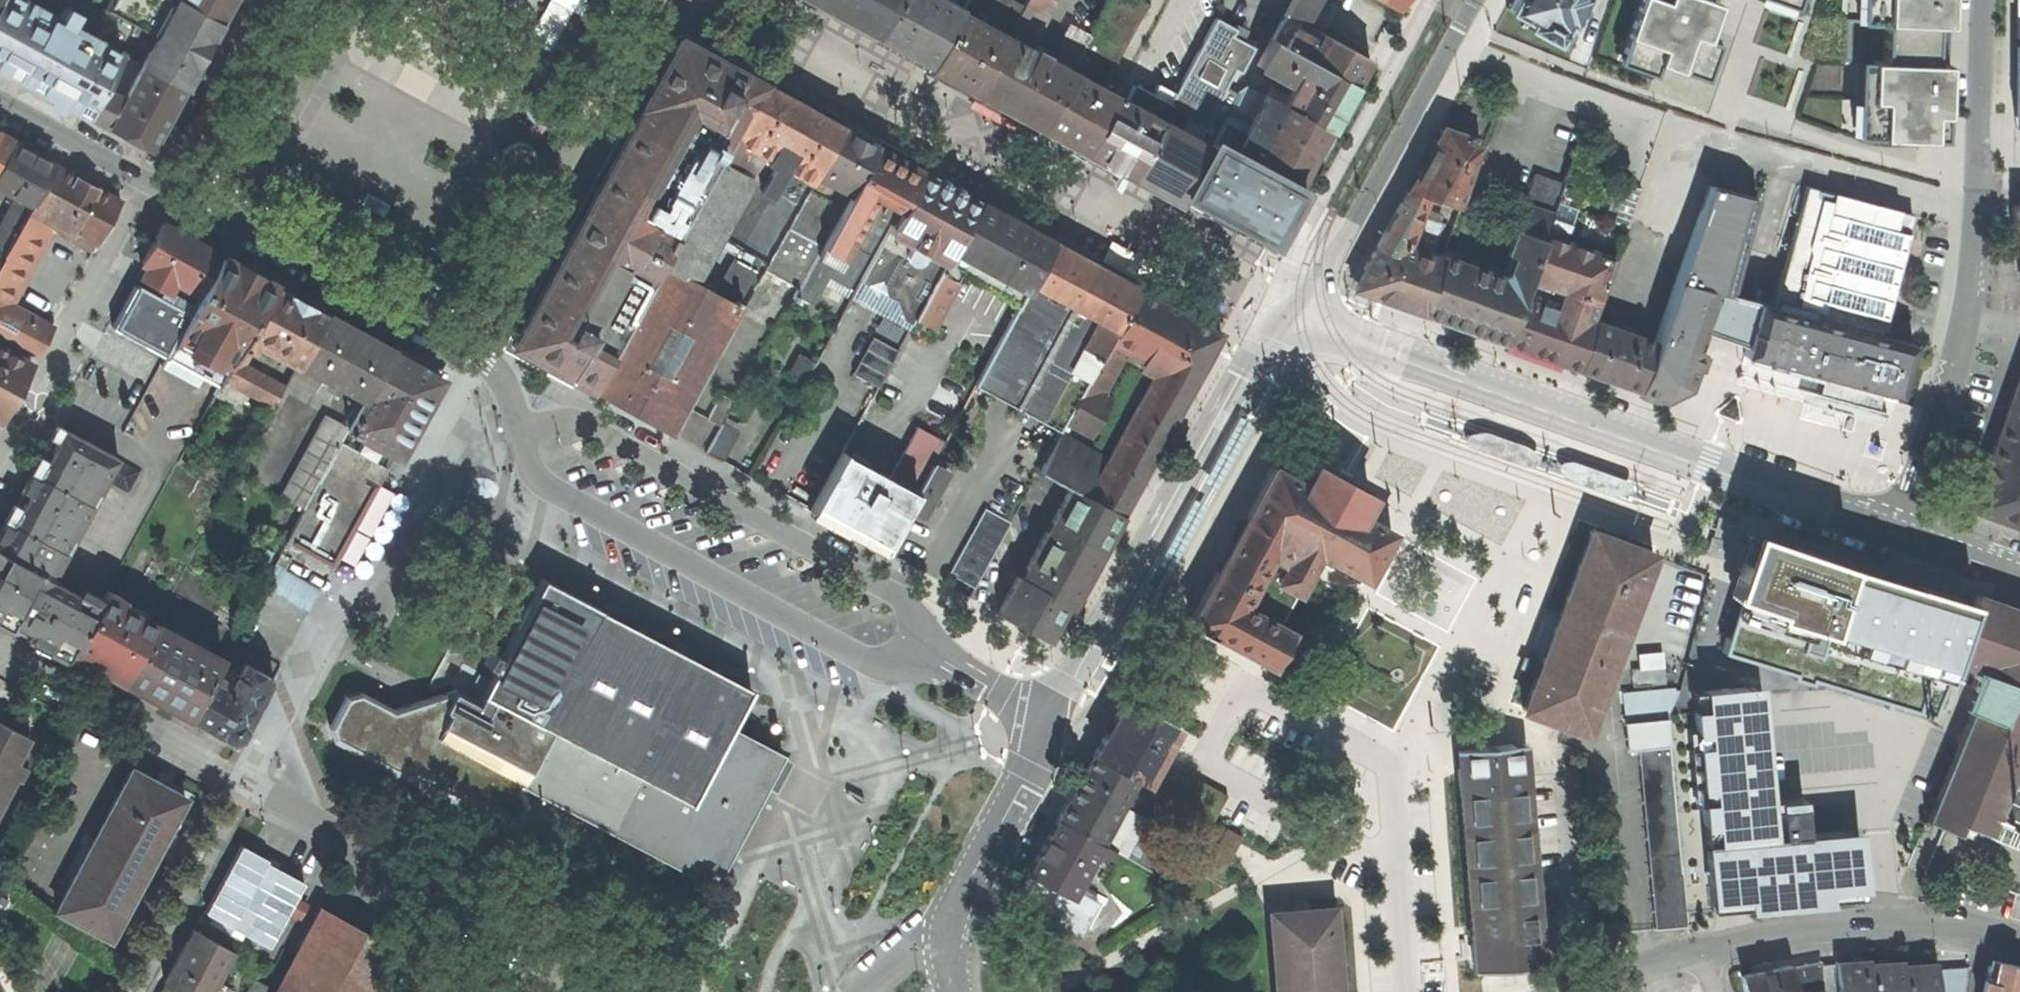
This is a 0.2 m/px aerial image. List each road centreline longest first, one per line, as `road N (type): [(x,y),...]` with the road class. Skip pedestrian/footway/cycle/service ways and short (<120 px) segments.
road 1 (tertiary): [(1901,529),(1419,359),(1372,338),(1343,312)]
road 2 (residential): [(527,427),(537,462),(565,488),(868,656),(913,662),(934,653)]
road 3 (residential): [(934,653),(915,603),(898,590),(591,422),(527,427)]
road 4 (residential): [(157,174),(463,335),(506,370),(527,427)]
road 5 (residential): [(653,991),(252,778)]
road 6 (residential): [(1064,719),(1250,361),(1266,350)]
road 7 (residential): [(1432,0),(1314,215),(1266,350)]
road 8 (tertiary): [(1343,312),(1334,280),(1342,245),(1474,0)]
road 9 (residential): [(157,174),(0,463)]
road 10 (residential): [(2019,939),(1939,919),(1827,925),(1700,949)]
road 11 (residential): [(252,778),(0,639)]
road 12 (residential): [(953,976),(955,925),(1064,719)]
road 13 (residential): [(252,778),(140,991)]
road 14 (residential): [(1901,529),(1968,324)]
road 15 (residential): [(1989,0),(1982,213)]
road 16 (residential): [(0,95),(157,174)]
road 17 (residential): [(934,653),(1064,719)]
road 18 (residential): [(1700,949),(1577,991)]
road 19 (tertiary): [(2019,565),(1901,529)]

